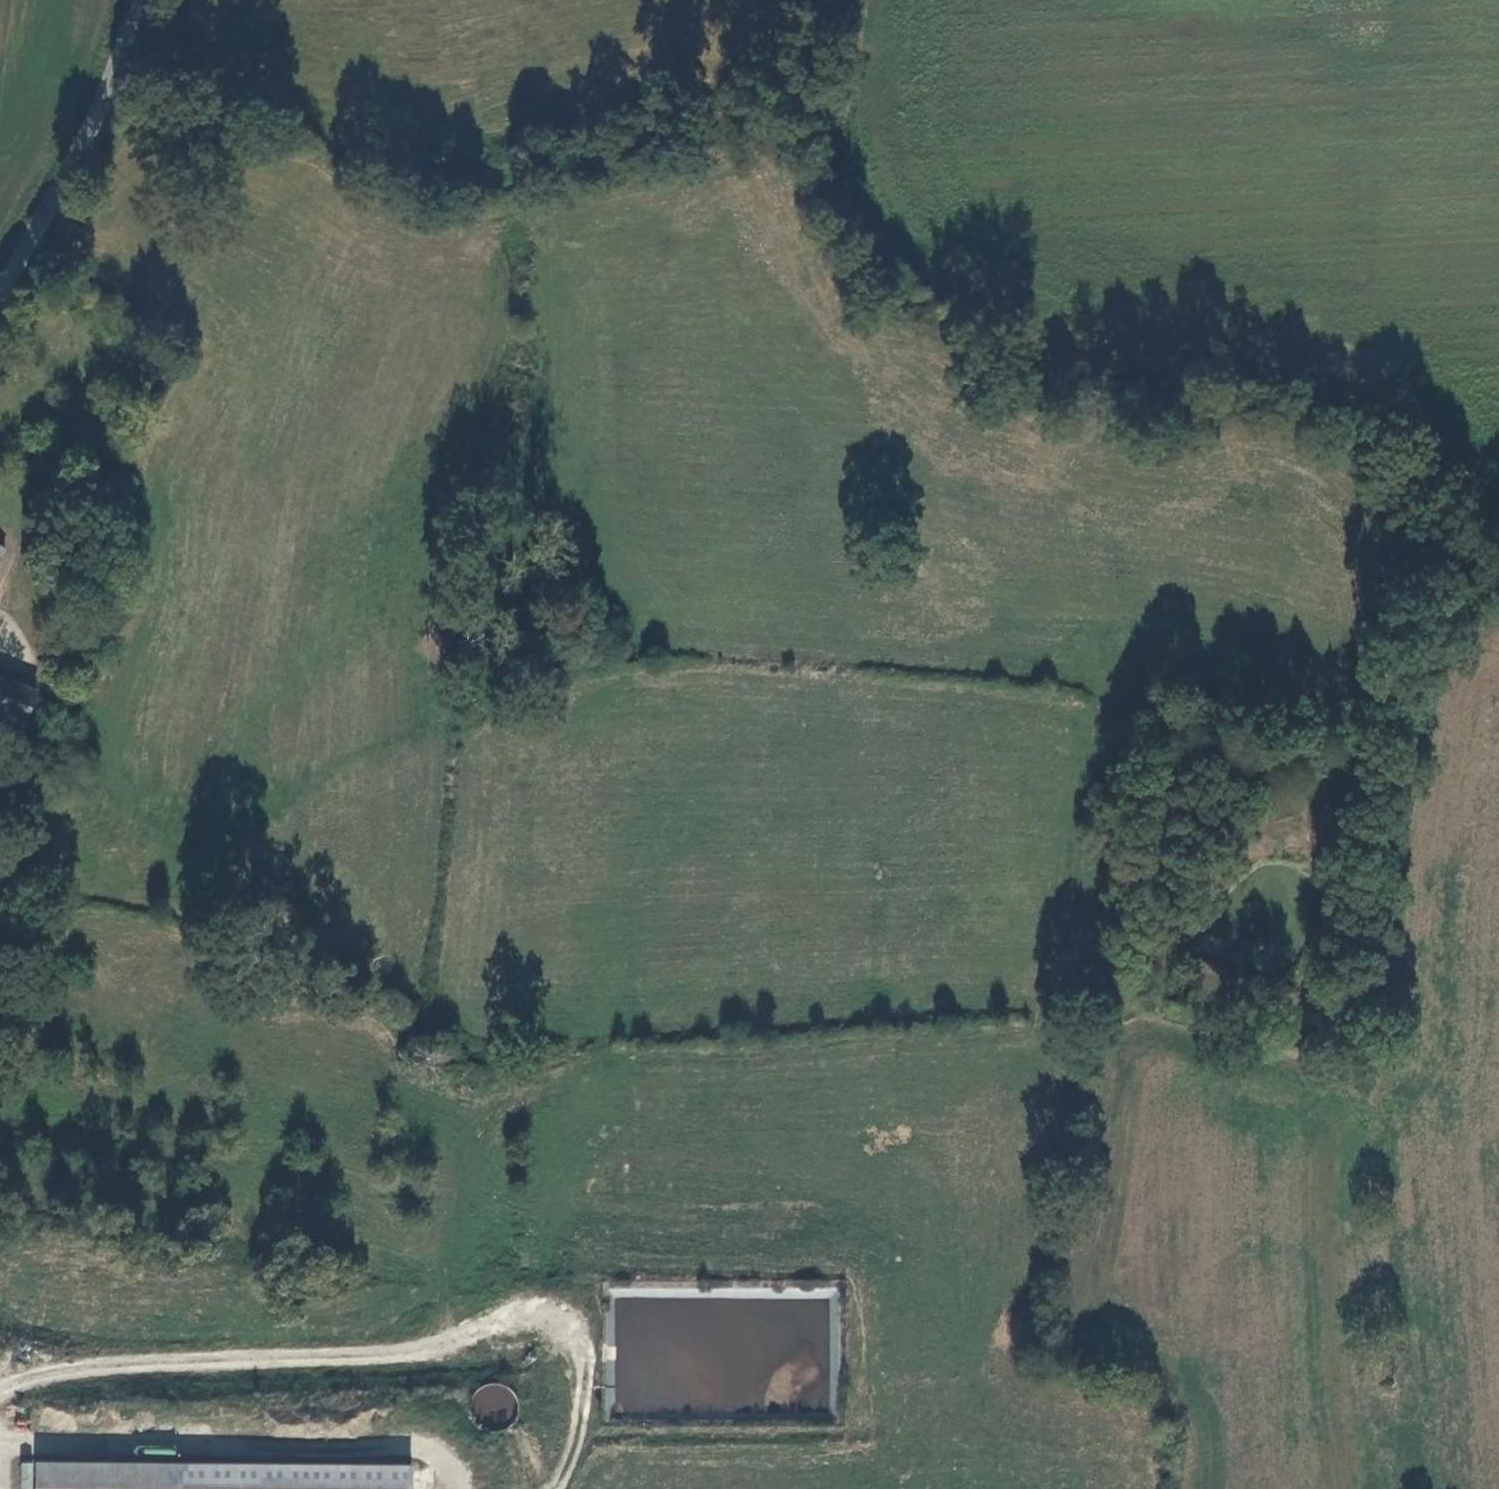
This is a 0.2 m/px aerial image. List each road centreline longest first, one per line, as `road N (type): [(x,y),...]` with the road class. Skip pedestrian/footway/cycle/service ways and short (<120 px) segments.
road 1 (track): [(846,0),(823,124),(886,278),(933,325),(1353,431),(1484,580),(1498,583)]
road 2 (unclassified): [(136,0),(45,255),(0,329)]

